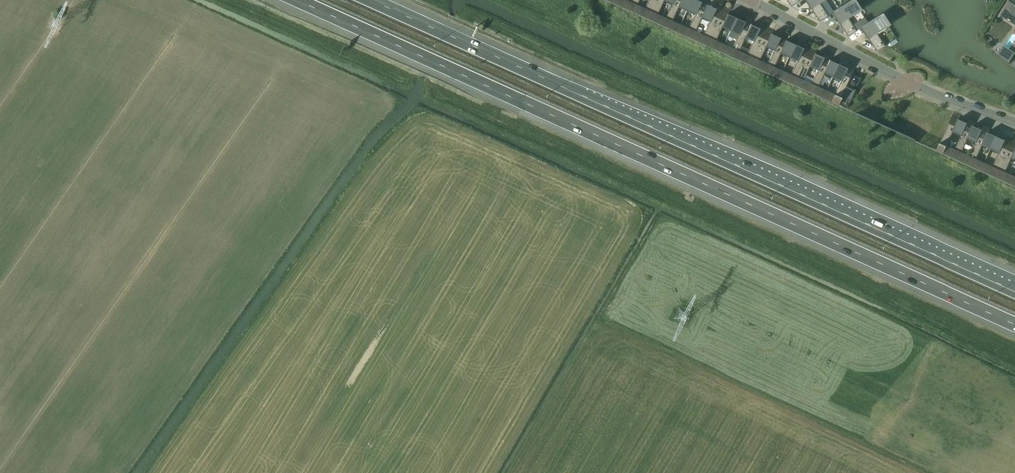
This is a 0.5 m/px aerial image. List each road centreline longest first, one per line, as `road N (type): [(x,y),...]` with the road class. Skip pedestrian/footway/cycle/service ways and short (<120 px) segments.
road 1 (motorway): [(292,0),(1014,325)]
road 2 (motorway): [(1014,290),(370,0)]
road 3 (residential): [(1014,123),(894,76),(752,0)]

